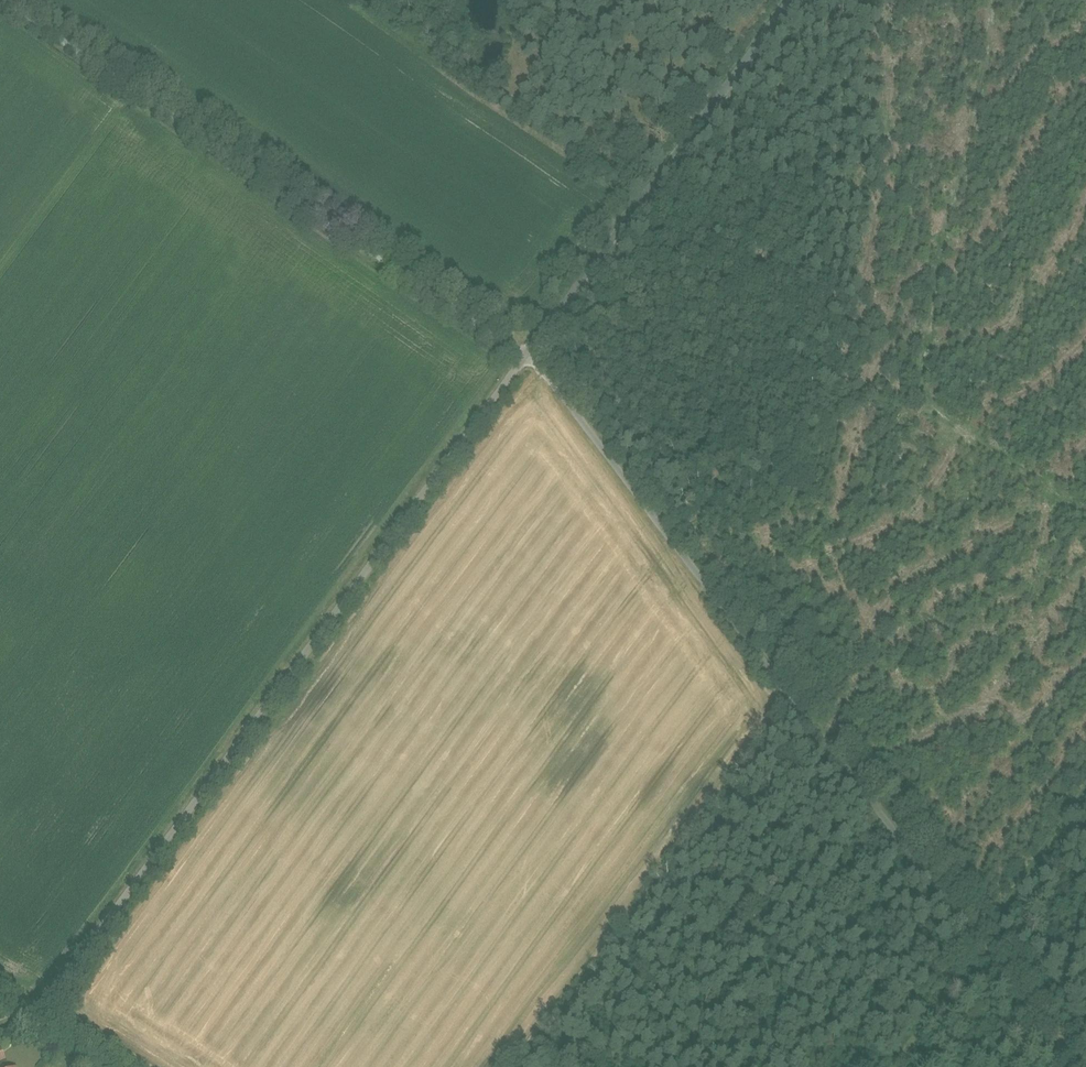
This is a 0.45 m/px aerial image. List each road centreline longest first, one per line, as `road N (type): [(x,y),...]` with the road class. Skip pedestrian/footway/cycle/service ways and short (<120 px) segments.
road 1 (residential): [(1076,1066),(527,355)]
road 2 (residential): [(0,1022),(41,1004),(67,976),(527,355)]
road 3 (track): [(527,355),(0,4)]
road 4 (residential): [(527,355),(793,0)]

